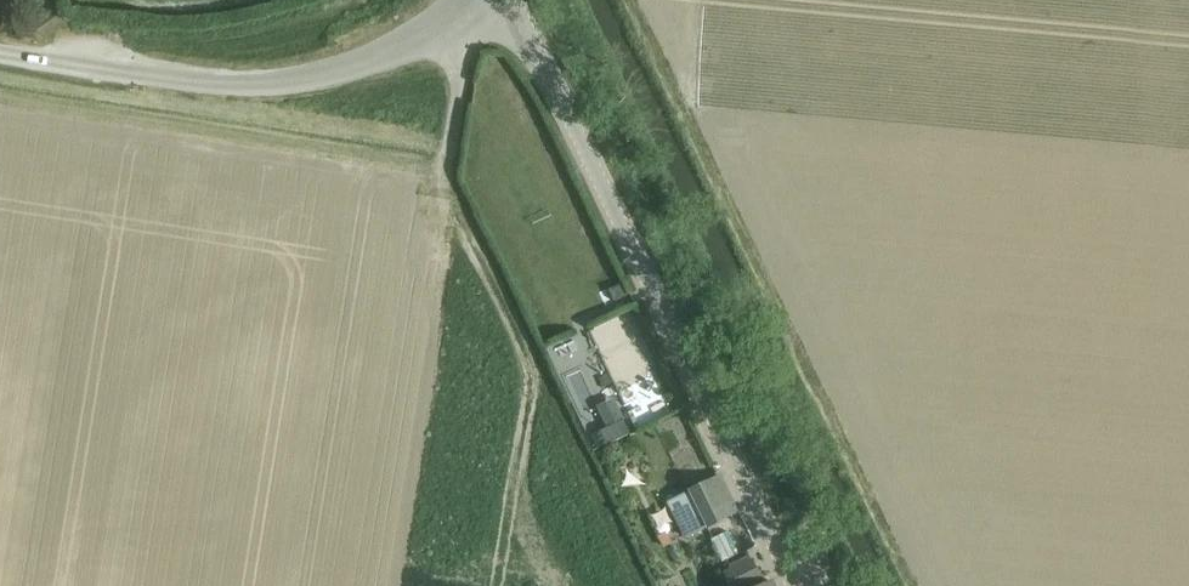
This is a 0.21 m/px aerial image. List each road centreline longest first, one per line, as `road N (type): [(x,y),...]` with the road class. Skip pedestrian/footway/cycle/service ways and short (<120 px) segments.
road 1 (tertiary): [(794,585),(513,1)]
road 2 (track): [(377,585),(467,22)]
road 3 (tertiary): [(0,51),(243,85),(308,79),(513,1)]

